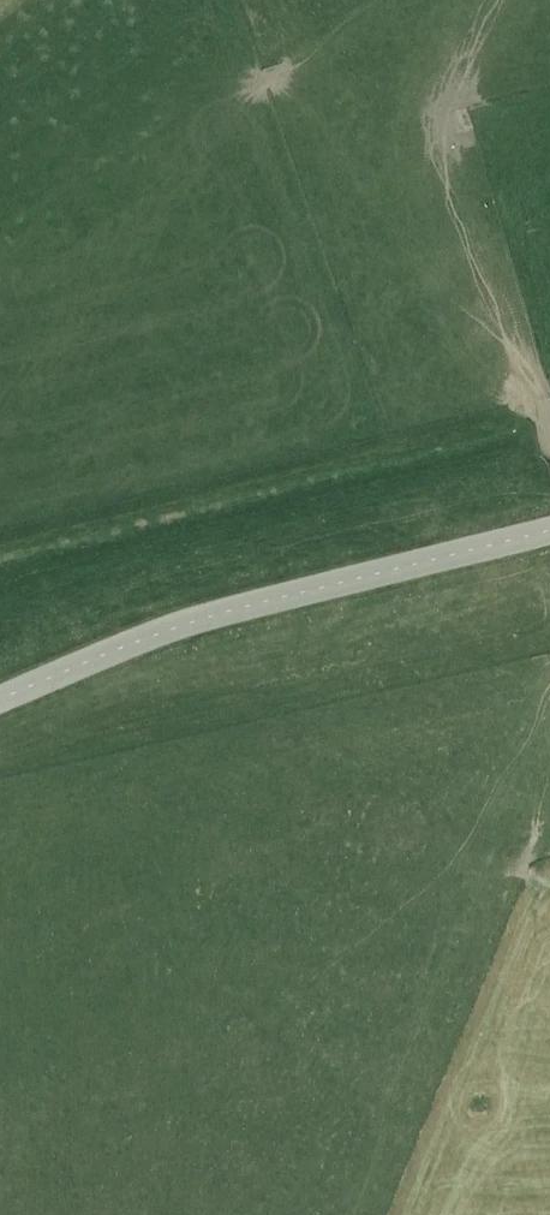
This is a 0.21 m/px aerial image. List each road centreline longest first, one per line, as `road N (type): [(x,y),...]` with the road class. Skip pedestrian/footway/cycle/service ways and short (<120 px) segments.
road 1 (unclassified): [(0,695),(176,621),(549,530)]

